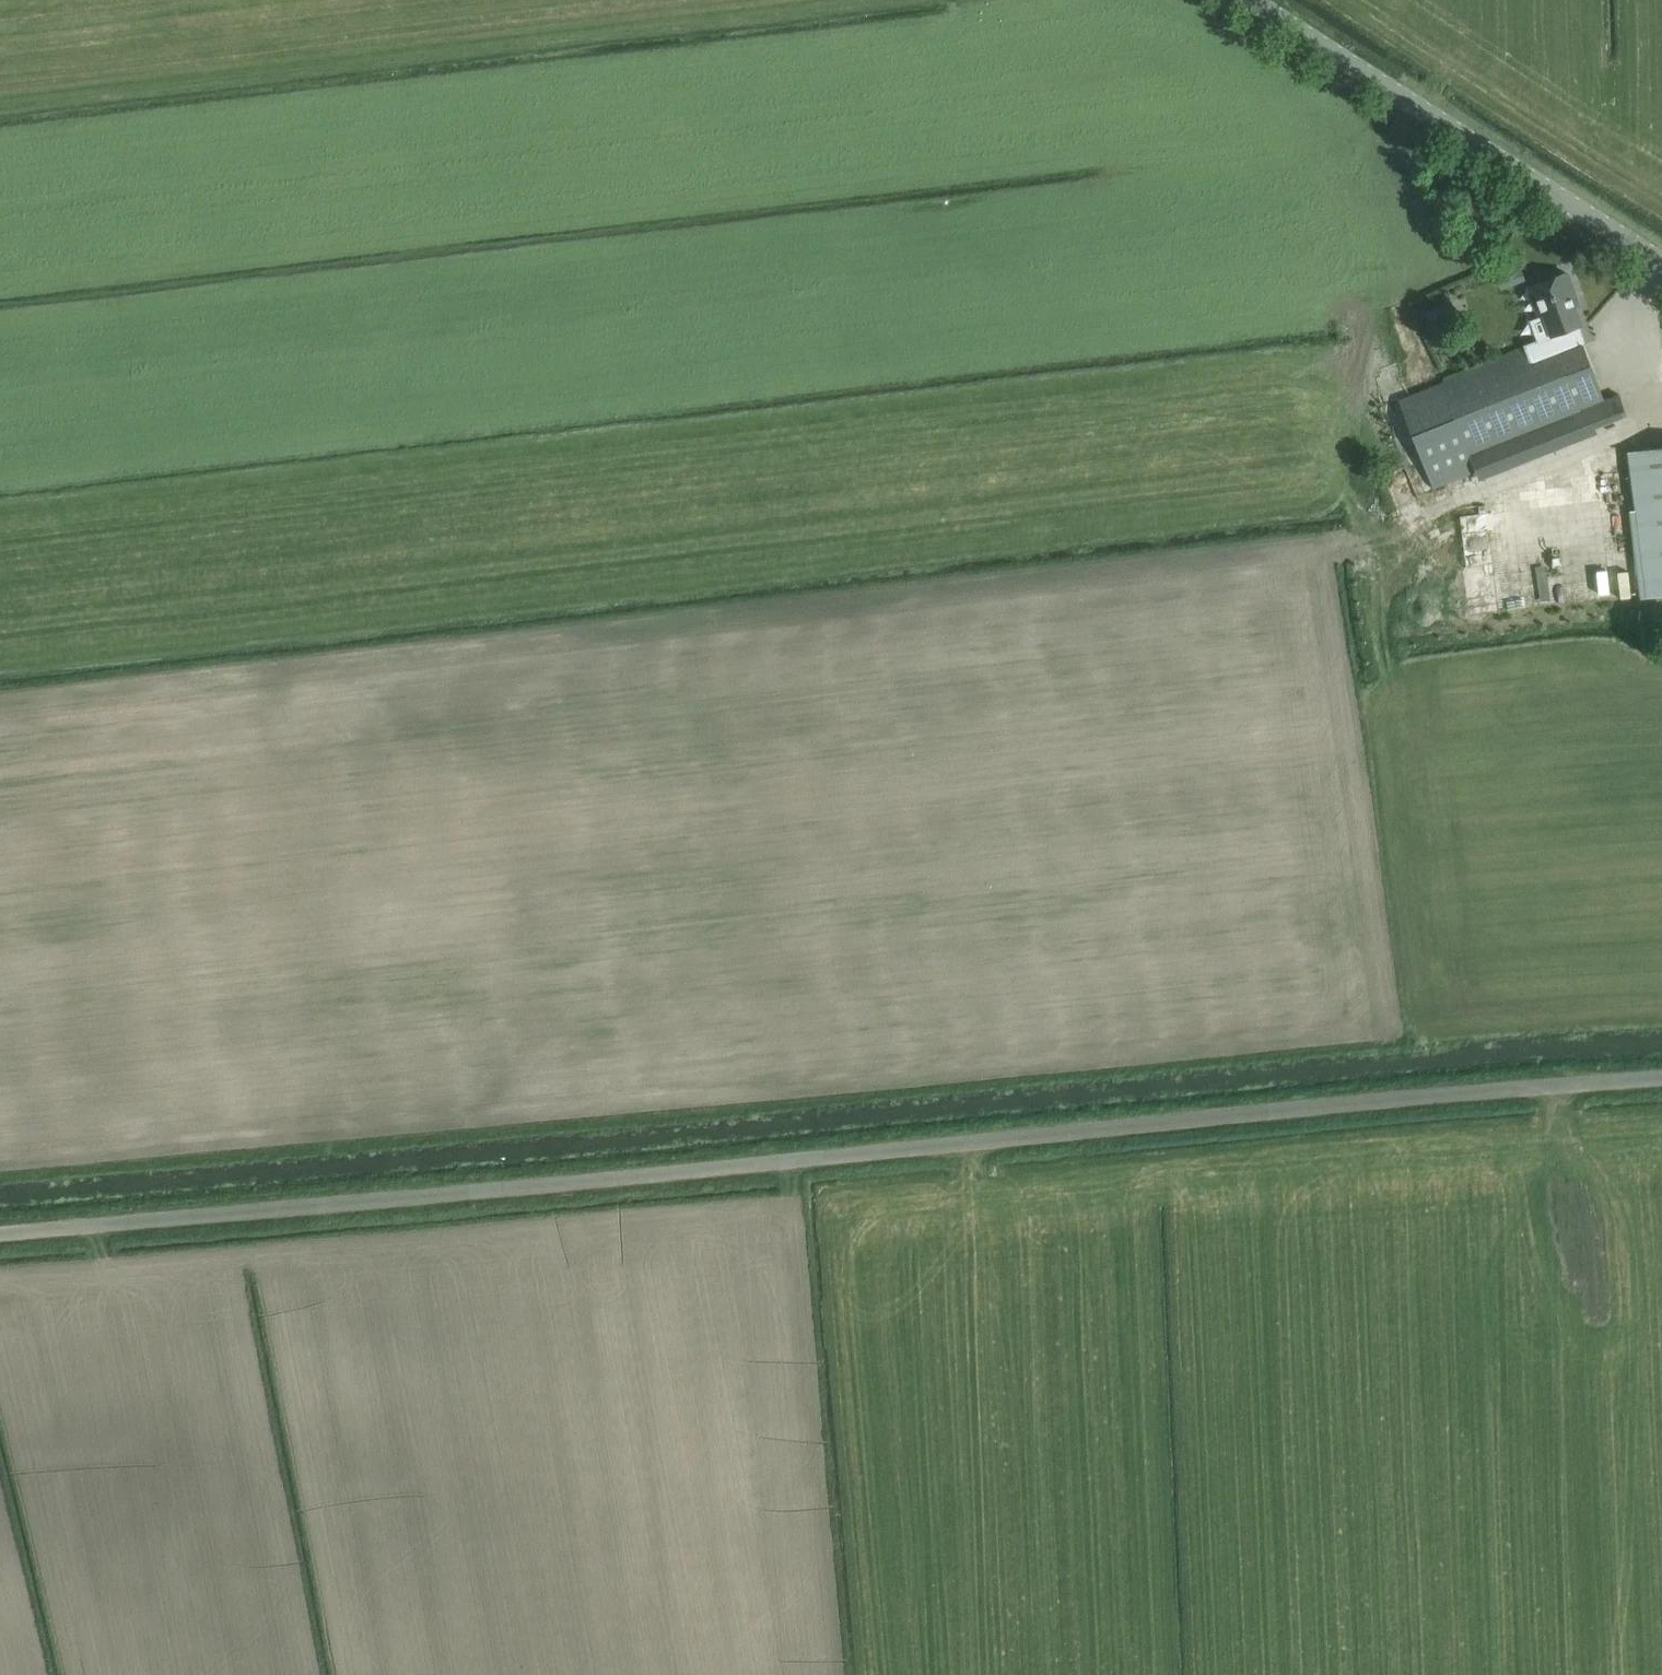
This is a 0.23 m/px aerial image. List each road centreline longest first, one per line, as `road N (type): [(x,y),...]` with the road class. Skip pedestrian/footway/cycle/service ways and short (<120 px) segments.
road 1 (unclassified): [(0,1227),(1661,1086)]
road 2 (unclassified): [(1661,250),(1274,0)]

